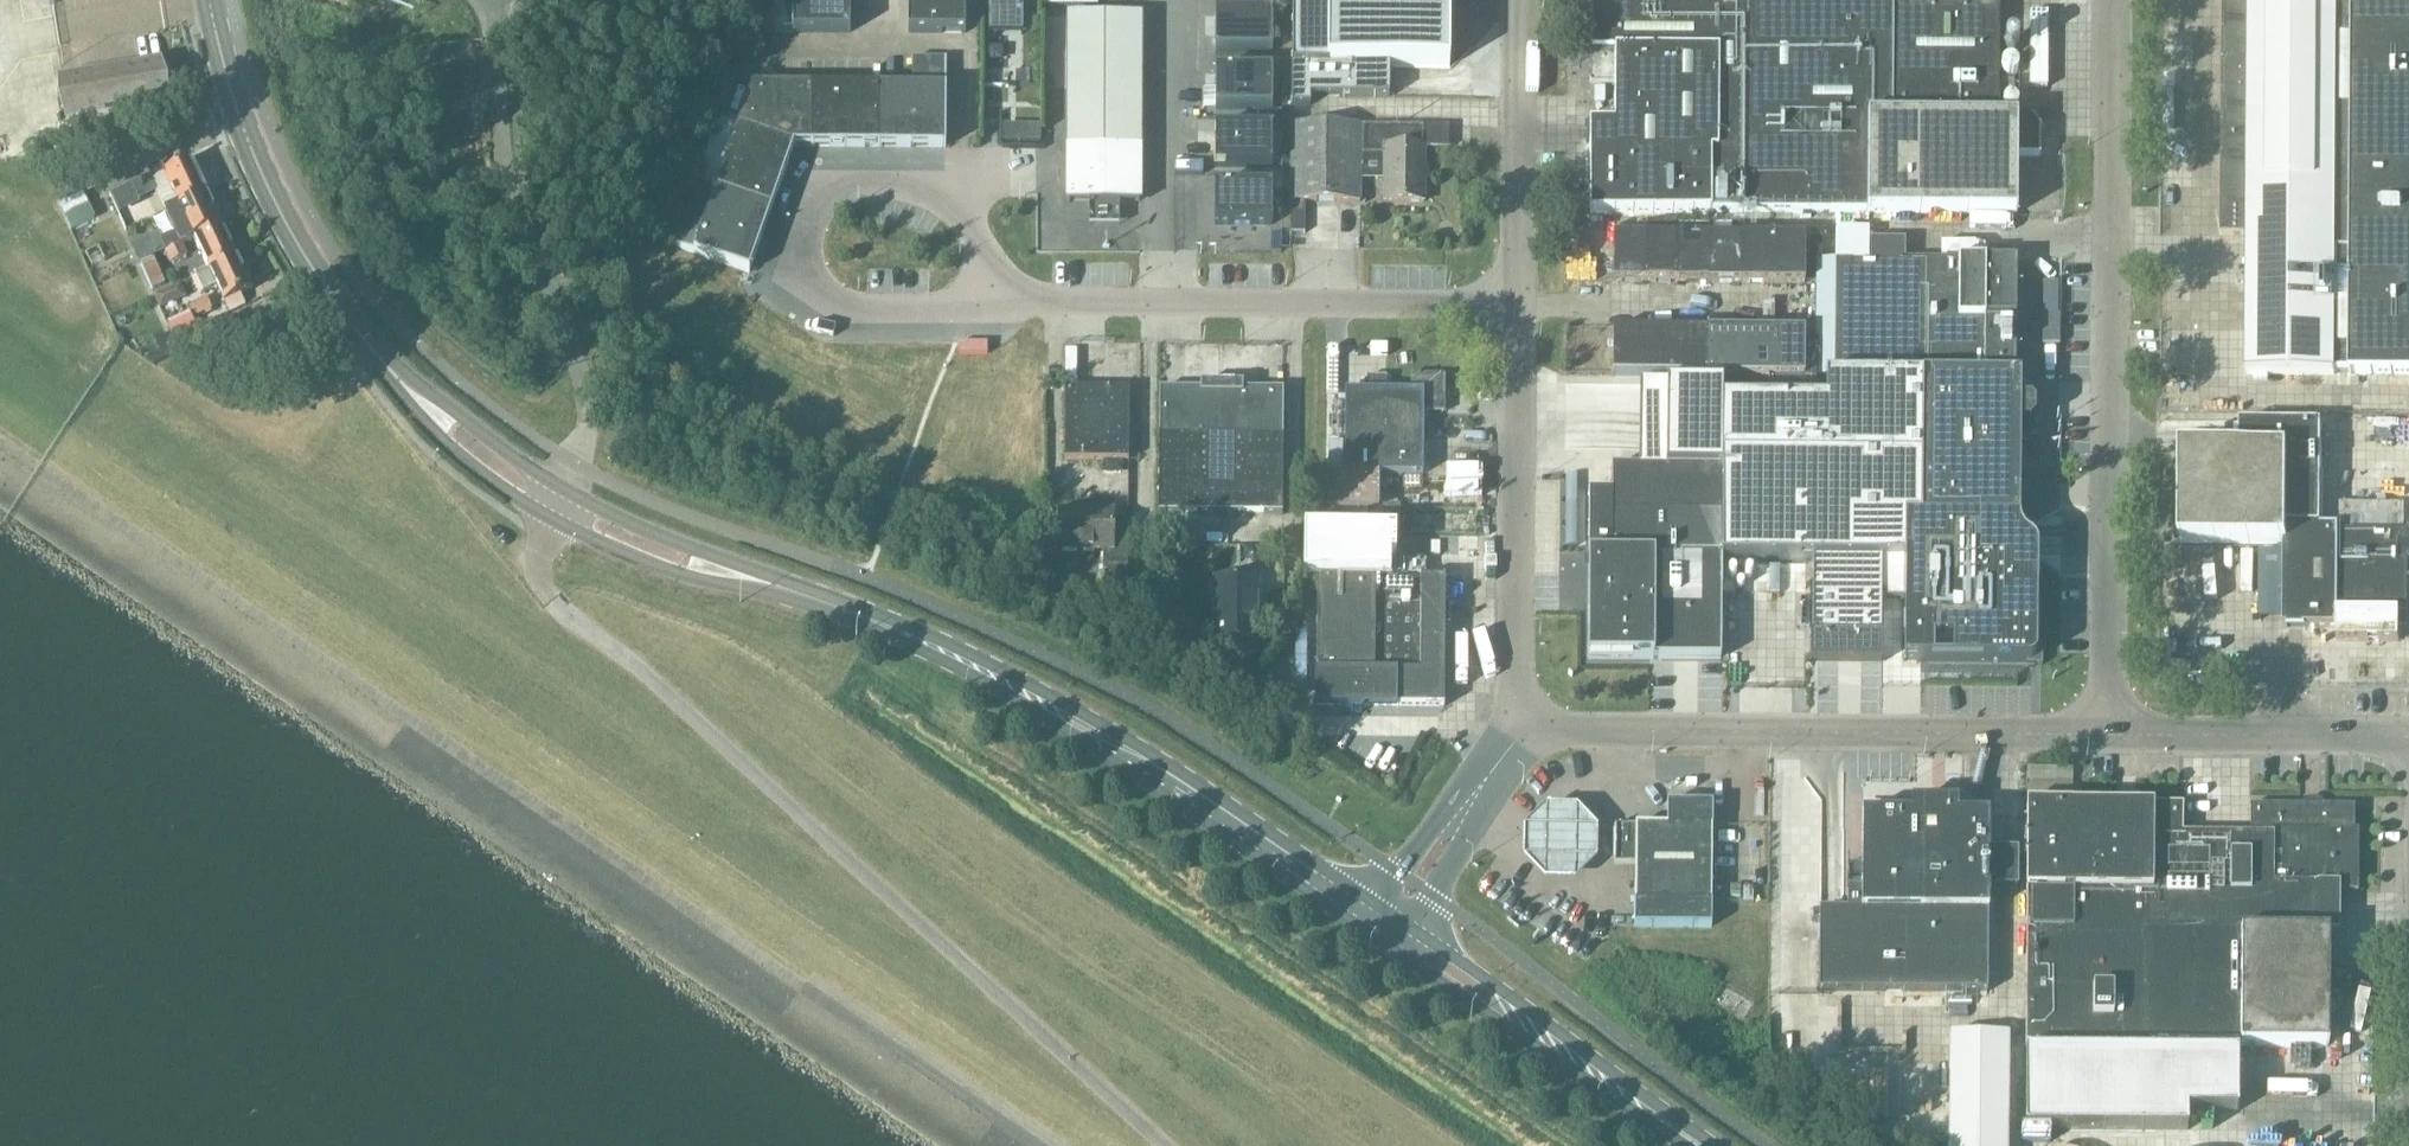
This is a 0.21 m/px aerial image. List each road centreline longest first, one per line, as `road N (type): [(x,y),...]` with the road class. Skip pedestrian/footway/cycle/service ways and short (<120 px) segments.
road 1 (unclassified): [(38,467),(1039,1145)]
road 2 (unclassified): [(1165,1145),(636,663),(552,599),(536,562),(551,518)]
road 3 (unclassified): [(2107,734),(2112,0)]
road 4 (unclassified): [(1521,729),(2107,734)]
road 5 (primary): [(892,628),(901,641),(1085,741),(1376,938)]
road 6 (primary): [(1374,903),(1074,708),(933,635),(908,625),(892,628)]
road 7 (unclassified): [(1031,301),(838,306),(809,280),(803,258),(824,199),(852,184),(885,181),(941,200),(988,260)]
road 8 (unclassified): [(1517,304),(1031,301)]
road 9 (primary): [(400,381),(335,301),(280,212),(238,115),(209,0)]
road 10 (unclassified): [(1521,729),(1517,304)]
road 11 (primary): [(1715,1145),(1412,929)]
road 12 (primary): [(1376,938),(1684,1145)]
road 13 (unclassified): [(1519,0),(1517,304)]
road 14 (unclassified): [(2107,734),(2408,736)]
road 15 (primary): [(551,518),(693,579),(769,592),(784,588)]
road 16 (primary): [(784,588),(773,576),(561,488)]
road 17 (primary): [(400,381),(403,397),(445,443),(551,518)]
road 18 (primary): [(561,488),(419,384),(400,381)]
road 19 (unclassified): [(1412,929),(1487,803),(1486,777)]
road 20 (unclassified): [(1486,777),(1459,787),(1374,903)]

